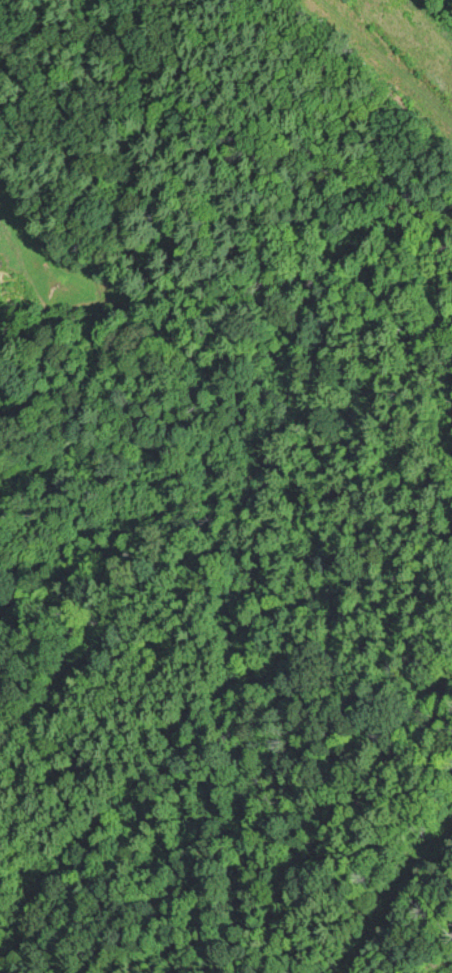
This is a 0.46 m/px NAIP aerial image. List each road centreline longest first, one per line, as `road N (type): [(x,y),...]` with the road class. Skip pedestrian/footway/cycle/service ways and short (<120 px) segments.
road 1 (residential): [(451,414),(384,299),(108,72),(46,0)]
road 2 (residential): [(98,0),(194,111),(381,263),(451,349)]
road 3 (residential): [(206,972),(451,701)]

